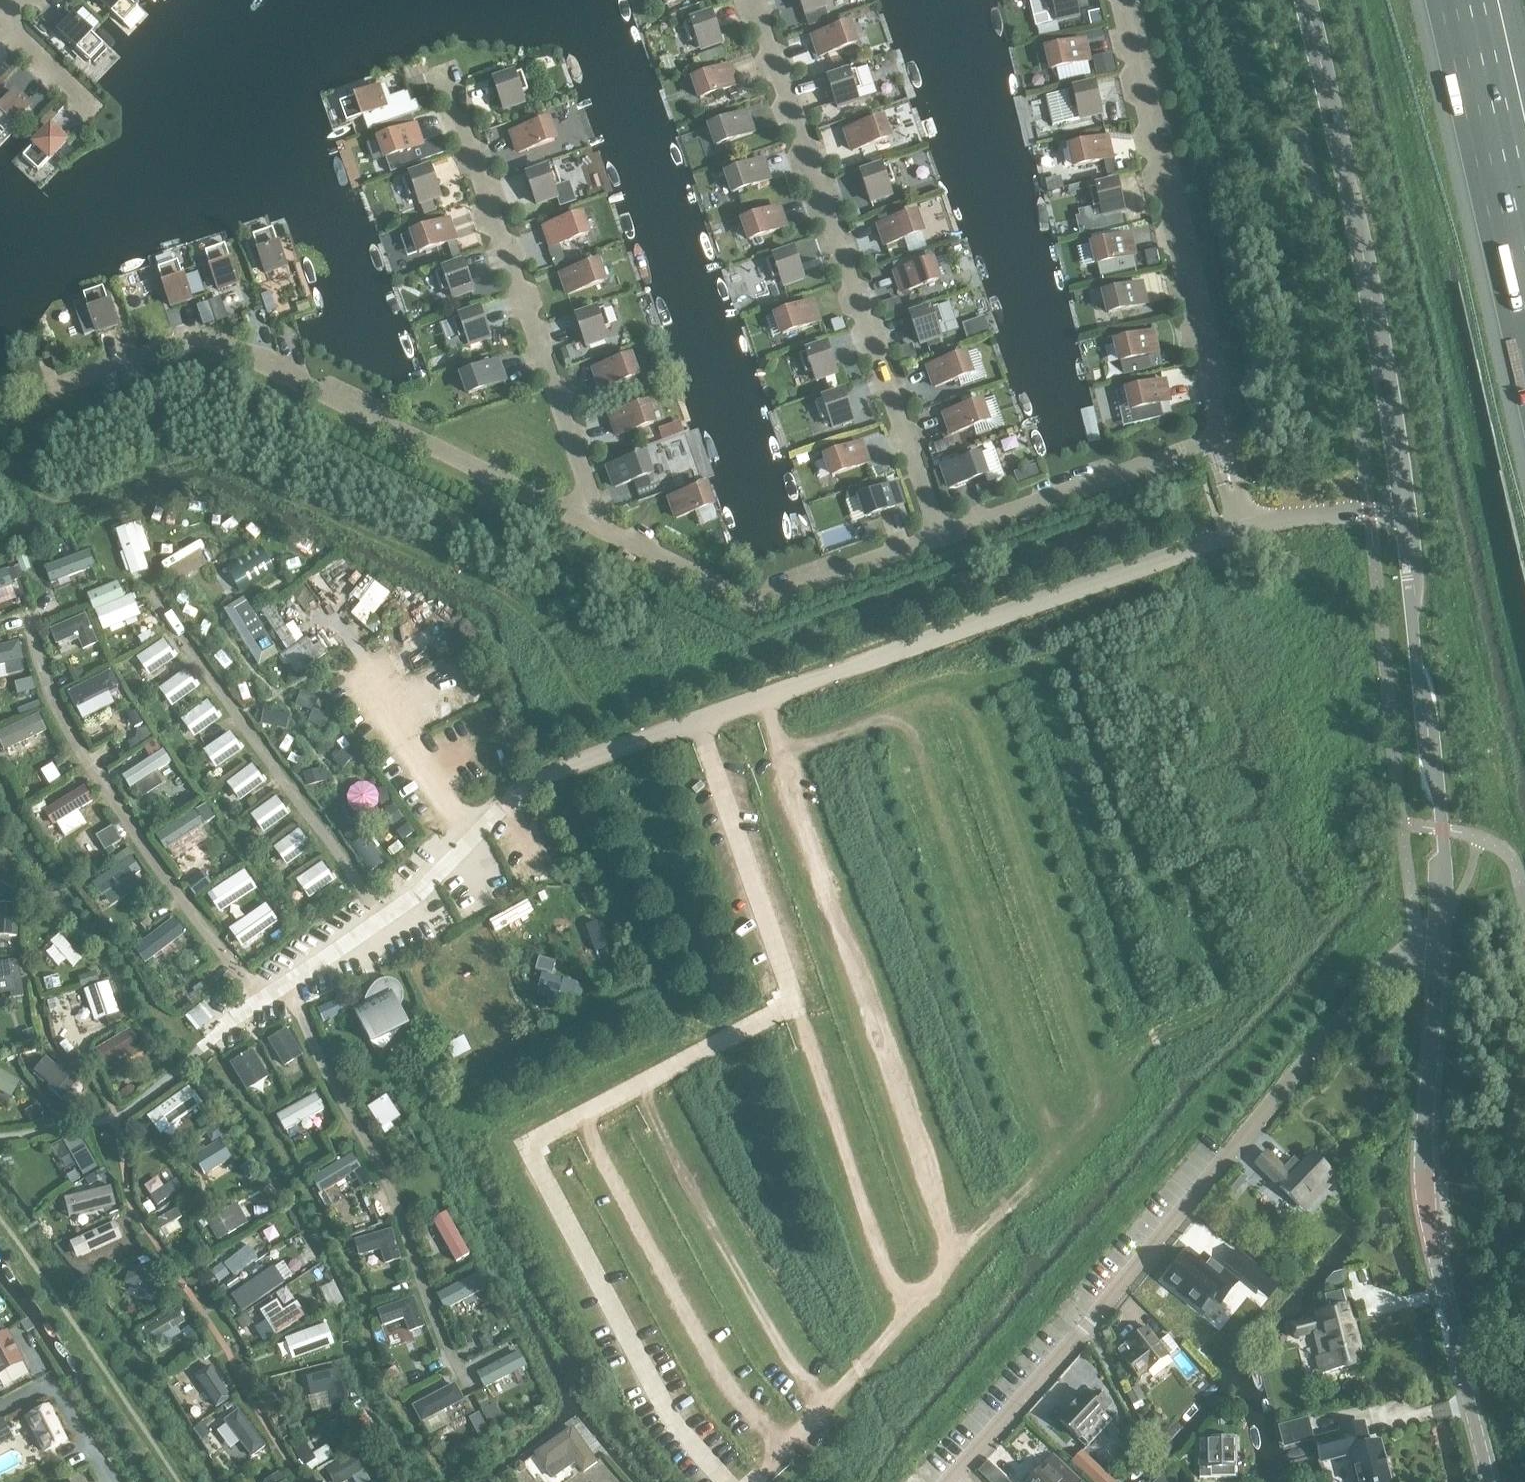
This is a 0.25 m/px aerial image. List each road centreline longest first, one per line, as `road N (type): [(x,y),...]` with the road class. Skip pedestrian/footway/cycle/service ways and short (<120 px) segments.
road 1 (unclassified): [(546,777),(1245,531)]
road 2 (residential): [(948,1481),(1385,967),(1409,950),(1440,949)]
road 3 (residential): [(605,530),(219,342),(199,338),(60,388),(47,367)]
road 4 (residential): [(941,537),(753,0)]
road 5 (tertiary): [(1490,1481),(1425,1190),(1440,949)]
road 6 (tertiary): [(1407,512),(1365,260),(1306,0)]
road 7 (residential): [(605,530),(447,79)]
road 8 (residential): [(1224,439),(1124,0)]
road 9 (tertiary): [(1440,949),(1443,848),(1407,512)]
road 10 (residential): [(941,537),(764,602),(605,530)]
road 11 (residential): [(1210,443),(941,537)]
road 12 (motorway): [(1462,0),(1524,275)]
road 13 (residential): [(115,1481),(50,1382),(0,1409)]
road 14 (unclassified): [(1245,531),(1280,520),(1407,512)]
road 15 (residential): [(92,107),(6,21)]

